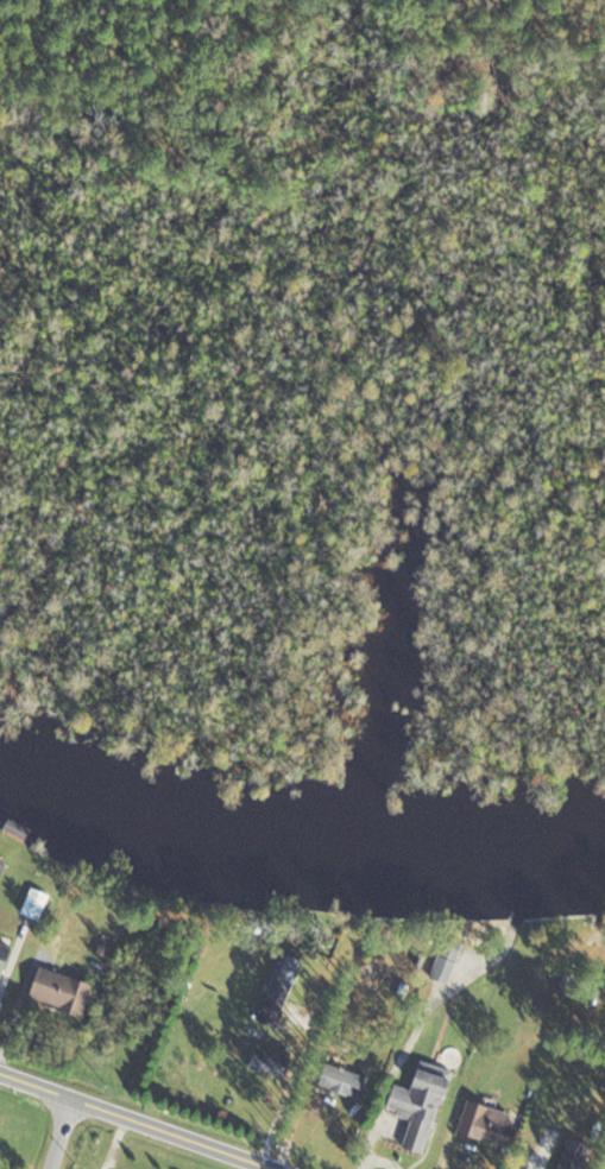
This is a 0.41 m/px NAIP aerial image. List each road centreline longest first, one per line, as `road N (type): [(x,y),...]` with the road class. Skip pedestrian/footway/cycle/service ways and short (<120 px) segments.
road 1 (tertiary): [(280,1168),(0,1073)]

